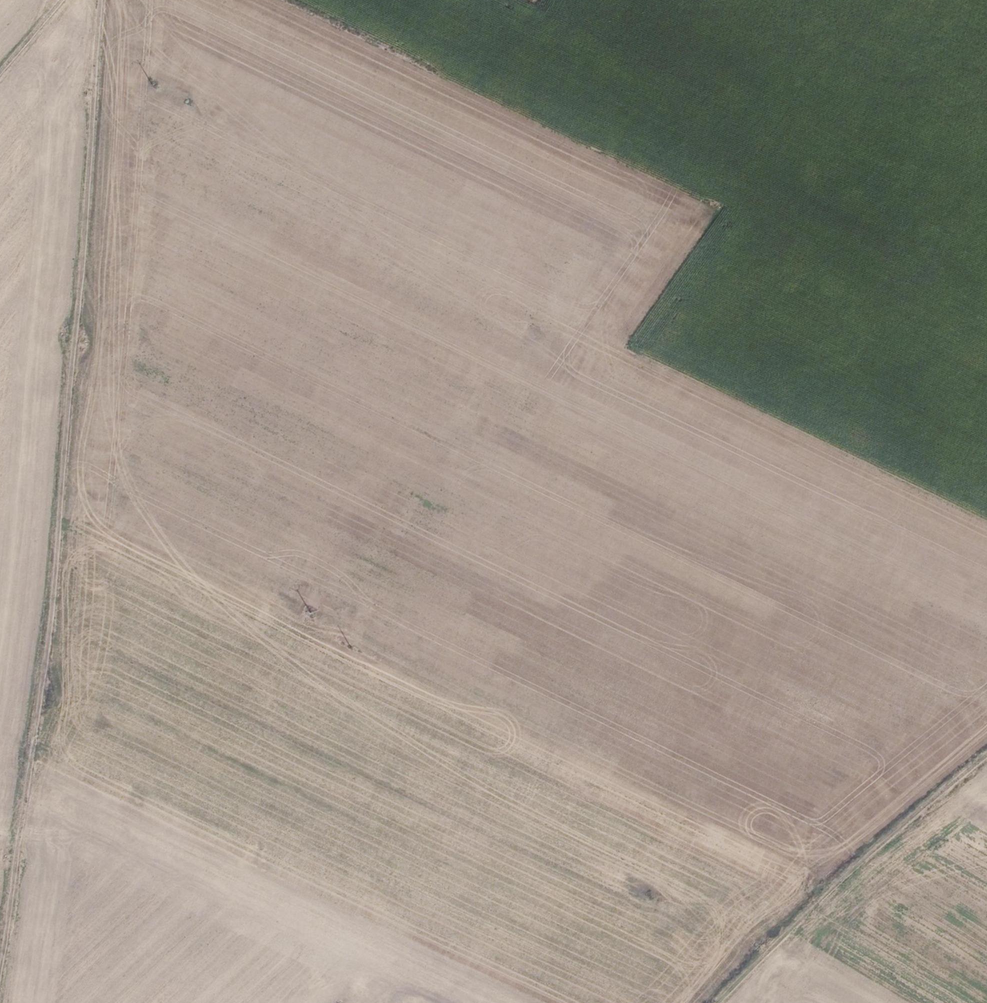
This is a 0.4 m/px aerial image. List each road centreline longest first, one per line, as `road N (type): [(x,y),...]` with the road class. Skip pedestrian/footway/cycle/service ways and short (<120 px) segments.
road 1 (track): [(0,968),(52,604),(100,0)]
road 2 (track): [(718,1002),(836,884),(986,754)]

